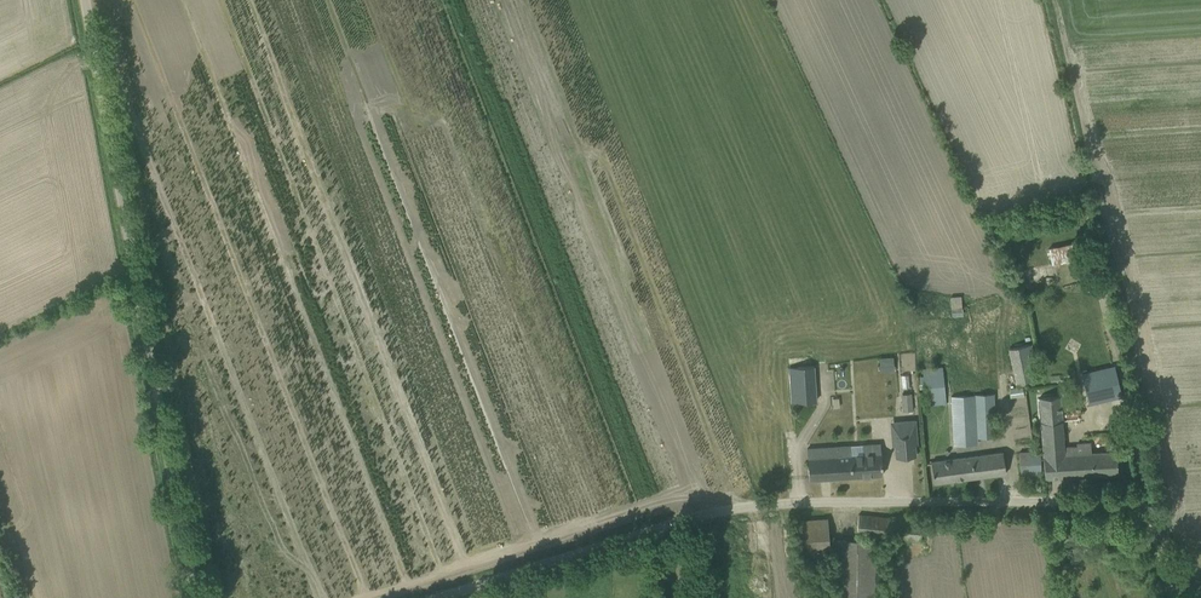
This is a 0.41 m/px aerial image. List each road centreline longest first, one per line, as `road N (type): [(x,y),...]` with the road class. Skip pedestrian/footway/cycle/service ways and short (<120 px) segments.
road 1 (unclassified): [(439,597),(750,506),(1113,498),(1149,512),(1176,597)]
road 2 (unclassified): [(197,597),(82,0)]

